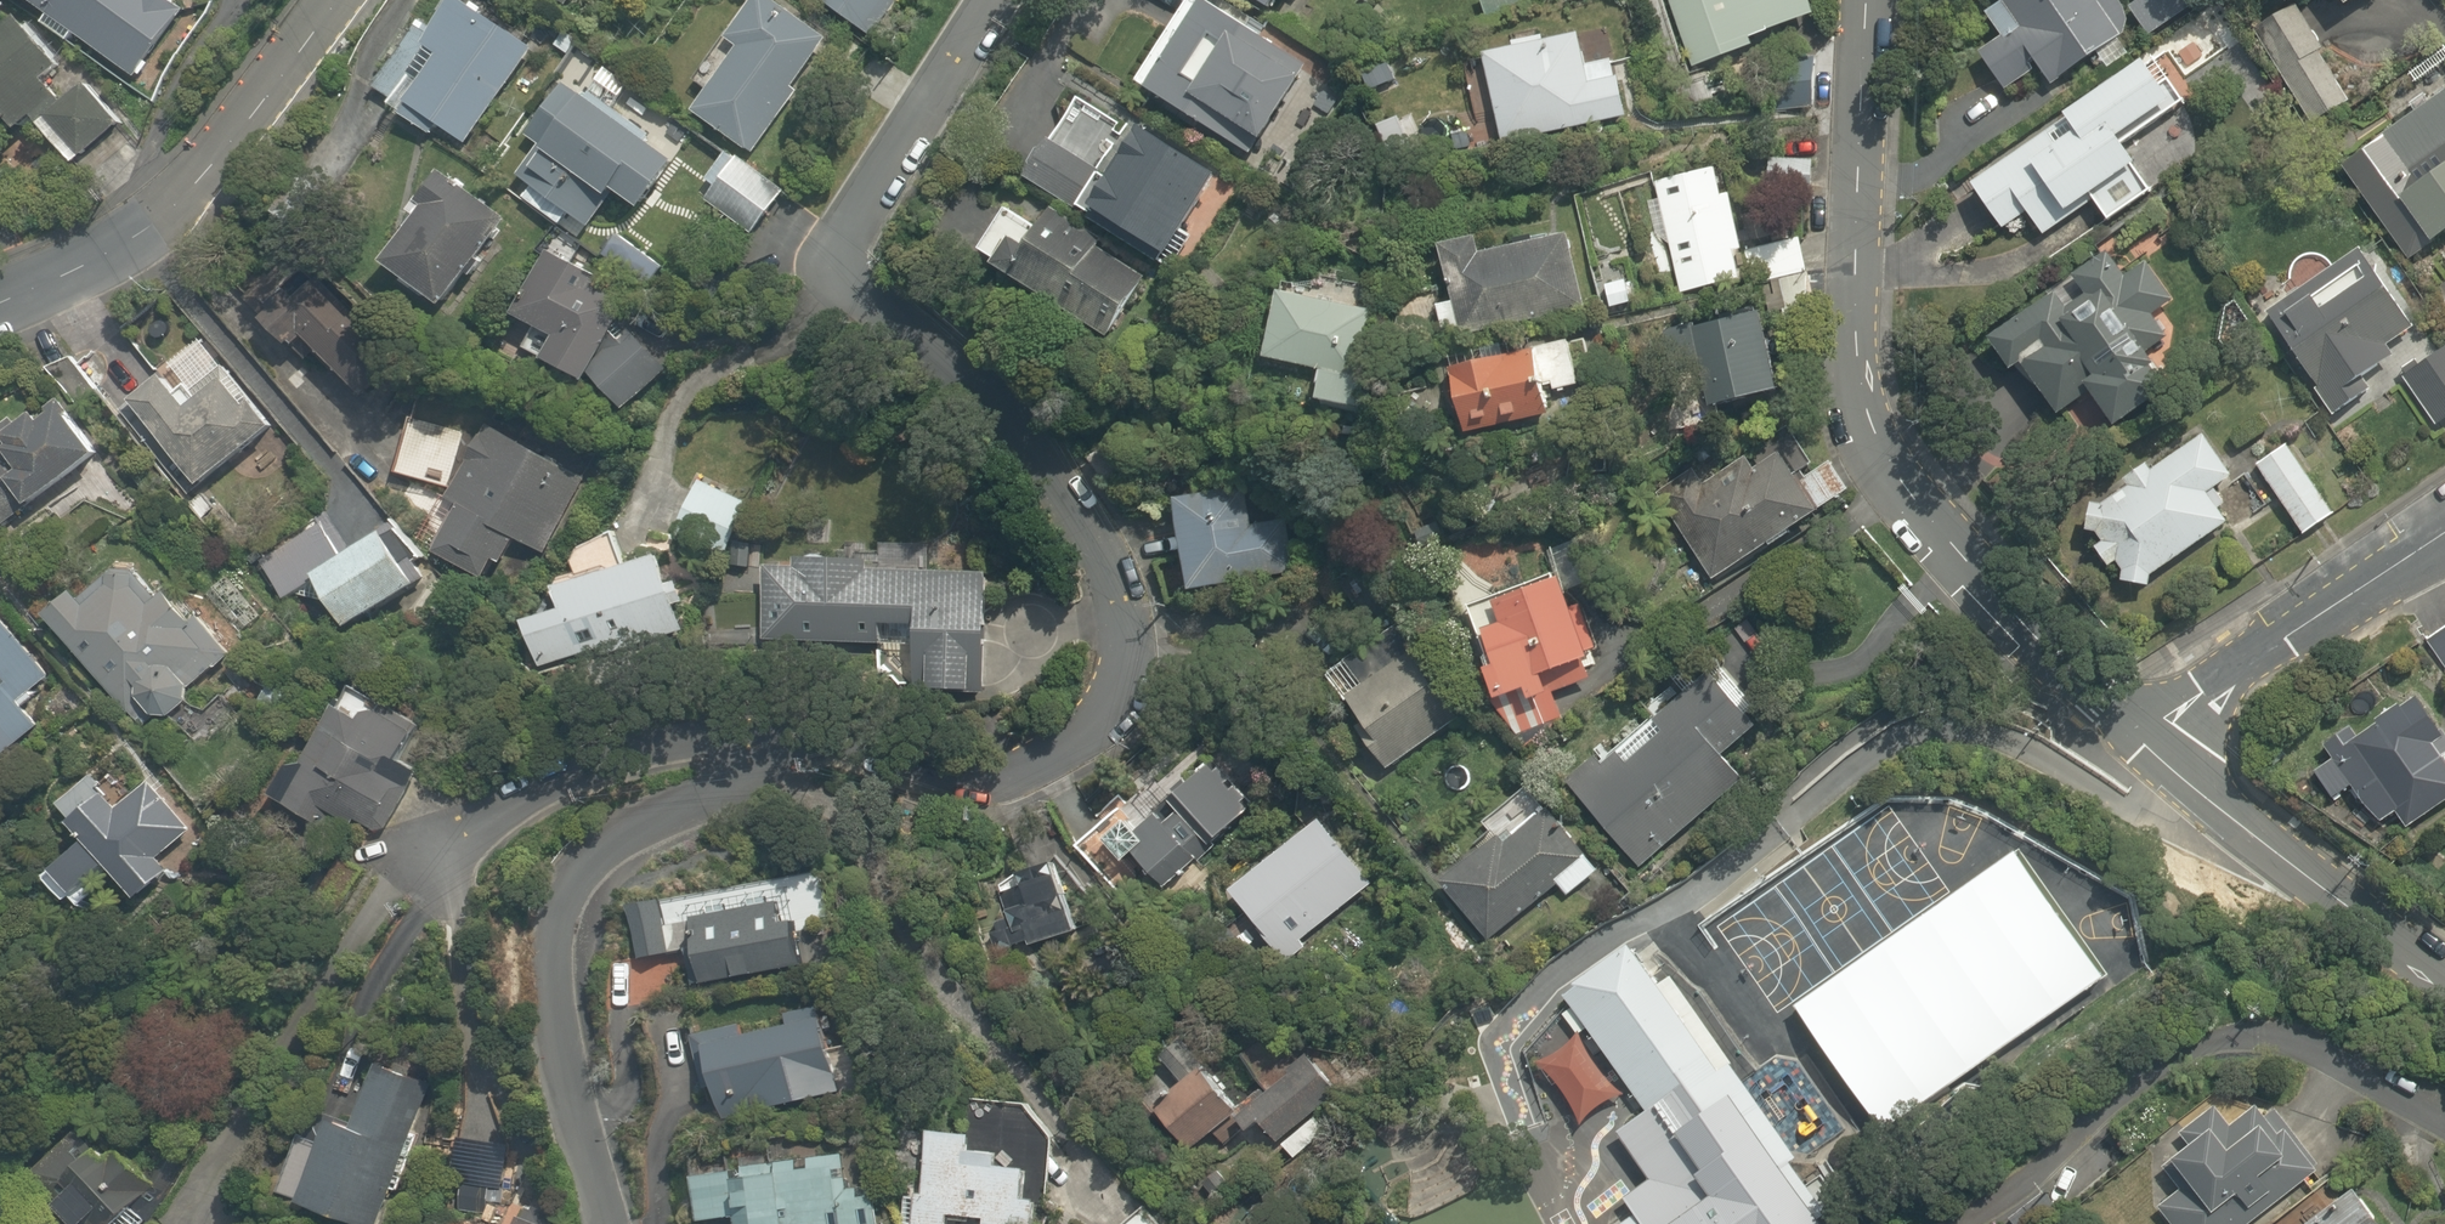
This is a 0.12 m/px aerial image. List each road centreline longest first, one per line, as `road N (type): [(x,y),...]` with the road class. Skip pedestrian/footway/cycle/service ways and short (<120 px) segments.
road 1 (residential): [(985,0),(848,219),(831,262),(839,278),(983,387),(1059,466),(1111,550),(1135,618),(1102,727),(1078,753),(1004,778),(917,764)]
road 2 (residential): [(1866,0),(1858,405),(1919,503),(2074,677),(2148,742)]
road 3 (residential): [(917,764),(738,791),(626,832),(588,862),(562,902),(547,953),(577,1136),(603,1223)]
road 4 (residential): [(2444,1118),(2315,1054),(2228,1042),(2194,1052),(2138,1088),(2046,1171),(1970,1223)]
road 5 (residential): [(917,764),(826,741),(732,732),(672,742),(615,758),(420,860)]
road 6 (tertiary): [(340,0),(222,154),(149,234),(0,305)]
road 7 (residential): [(2148,742),(2444,984)]
road 8 (residential): [(2148,742),(2239,670),(2444,531)]

